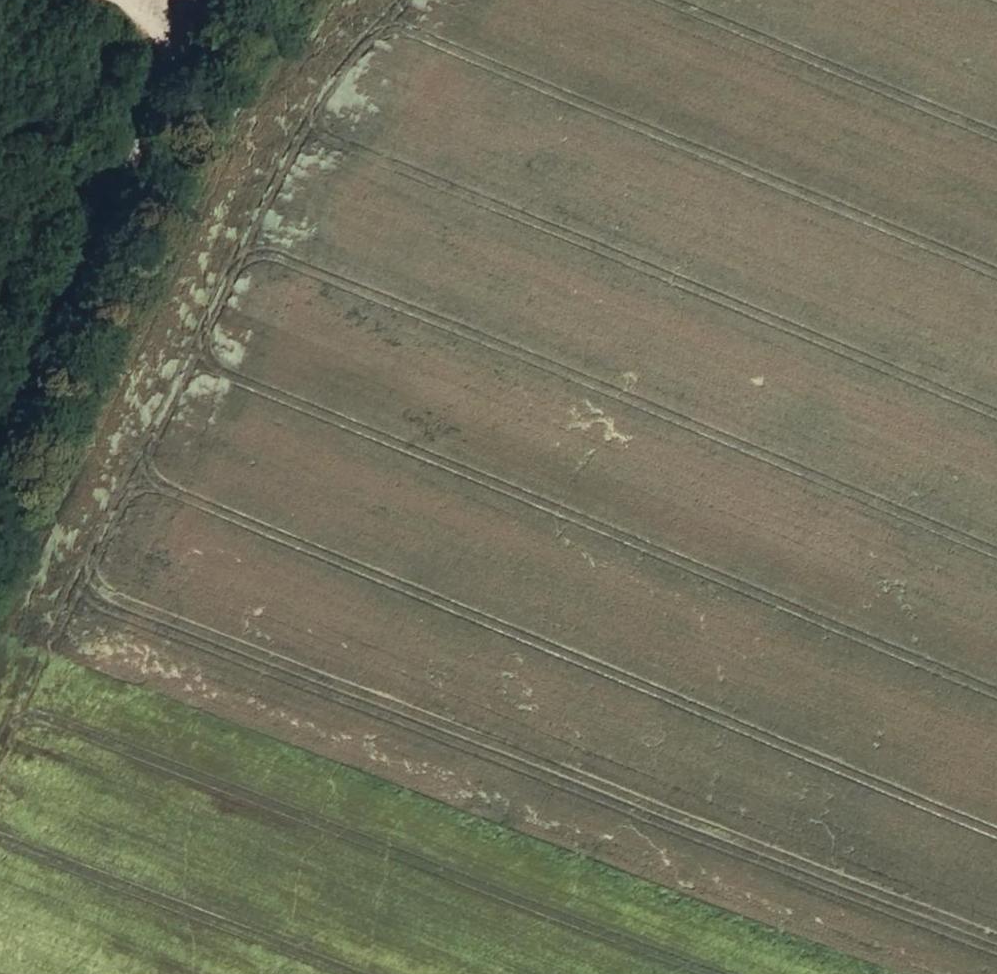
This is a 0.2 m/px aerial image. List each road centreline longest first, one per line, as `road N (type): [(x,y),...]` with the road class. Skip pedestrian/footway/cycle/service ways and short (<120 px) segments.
road 1 (track): [(206,0),(193,6),(59,336),(0,433)]

